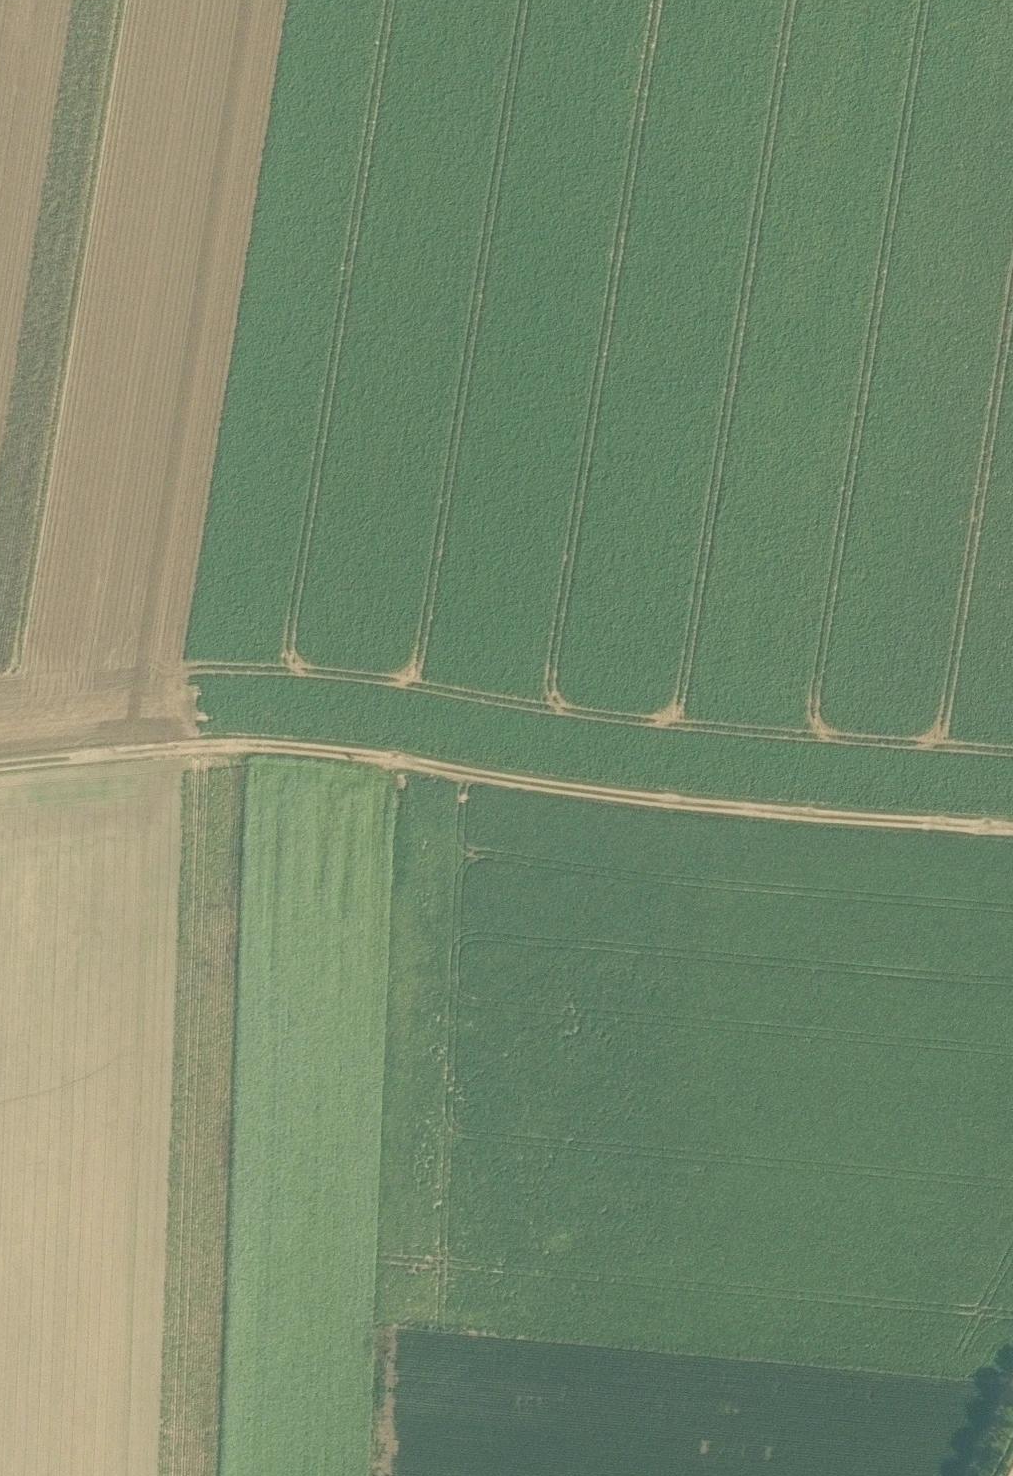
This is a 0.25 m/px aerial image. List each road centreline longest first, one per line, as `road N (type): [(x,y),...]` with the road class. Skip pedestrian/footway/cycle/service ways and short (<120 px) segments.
road 1 (track): [(1012,836),(669,808),(272,760),(0,779)]

